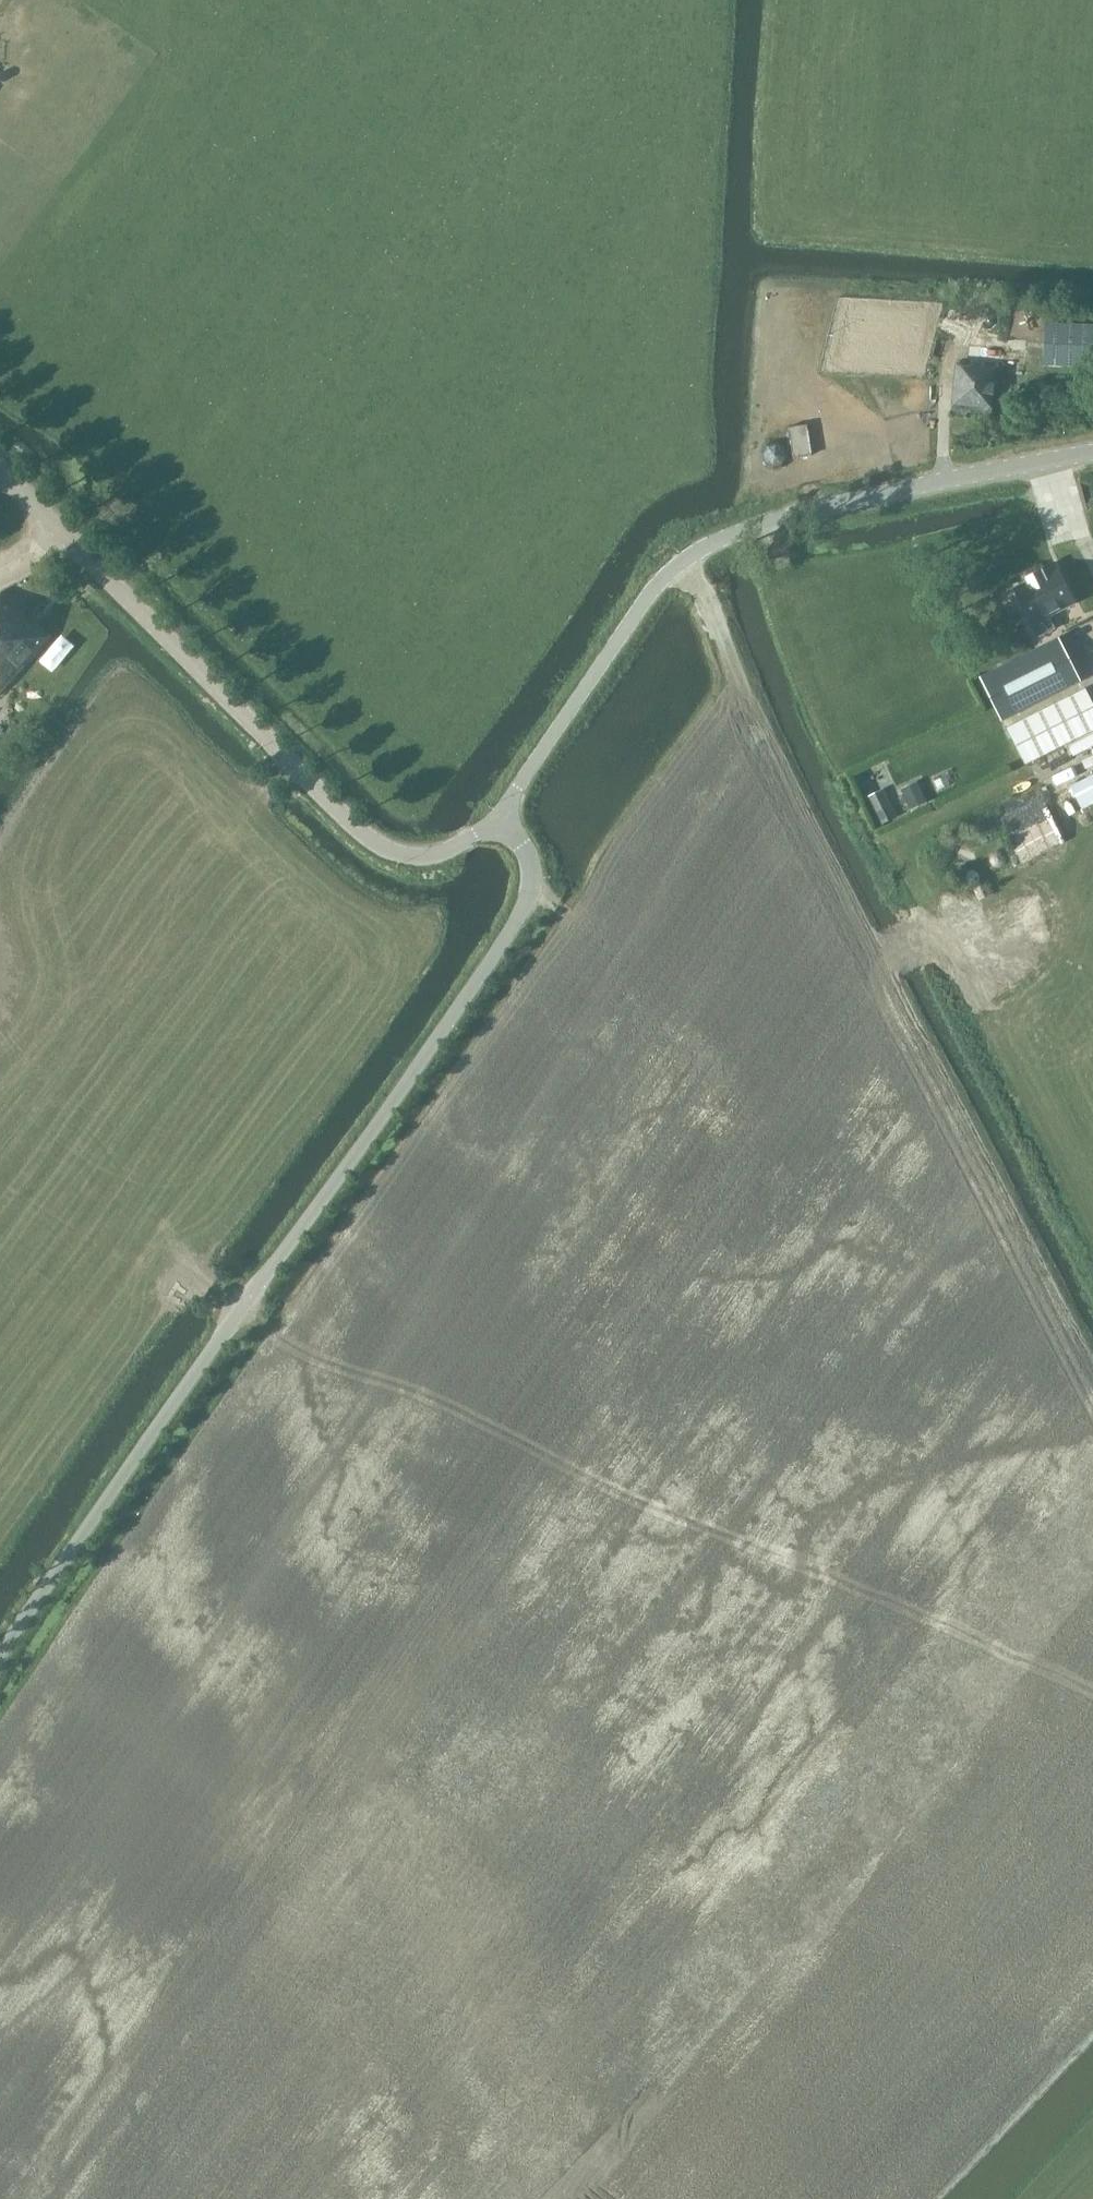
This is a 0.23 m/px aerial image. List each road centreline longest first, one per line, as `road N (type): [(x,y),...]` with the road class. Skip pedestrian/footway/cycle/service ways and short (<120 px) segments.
road 1 (unclassified): [(0,1655),(518,923),(531,873),(501,815)]
road 2 (track): [(685,560),(709,593),(744,686),(939,1086),(1092,1384)]
road 3 (unclassified): [(501,815),(656,587),(685,560),(775,526),(1092,454)]
road 4 (unclassified): [(501,815),(486,834),(430,857),(373,843),(0,470)]
road 5 (track): [(939,1086),(860,1029),(768,991),(615,955),(529,892)]

